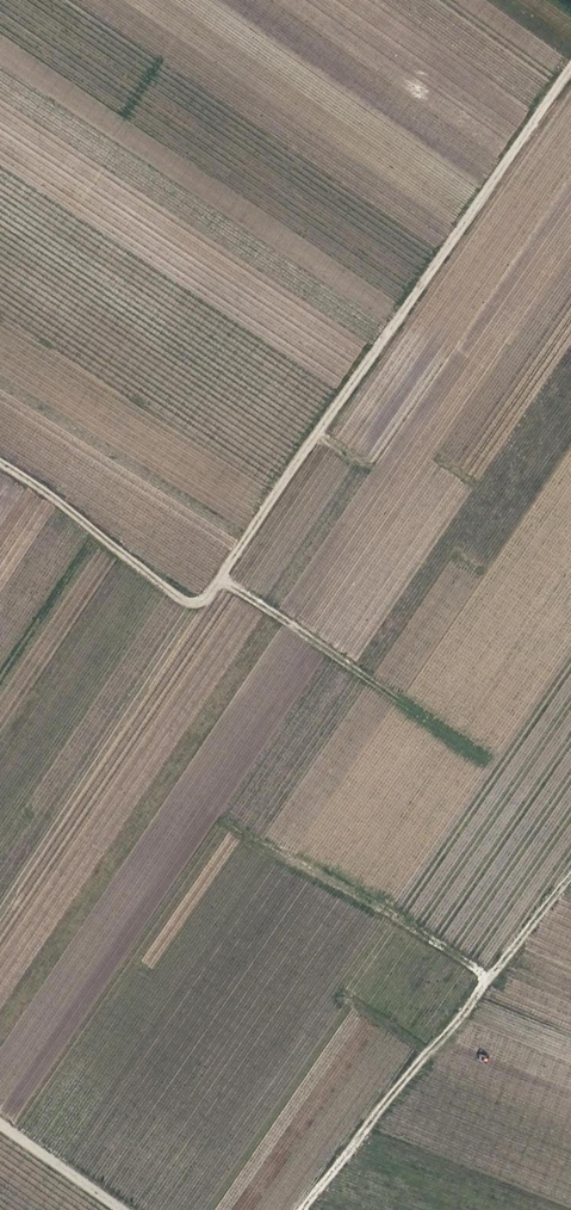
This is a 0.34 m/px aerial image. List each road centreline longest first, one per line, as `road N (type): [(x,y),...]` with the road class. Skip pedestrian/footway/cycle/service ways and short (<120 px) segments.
road 1 (track): [(0,465),(195,606),(570,65)]
road 2 (track): [(315,1209),(570,865)]
road 3 (track): [(125,1209),(0,1117)]

